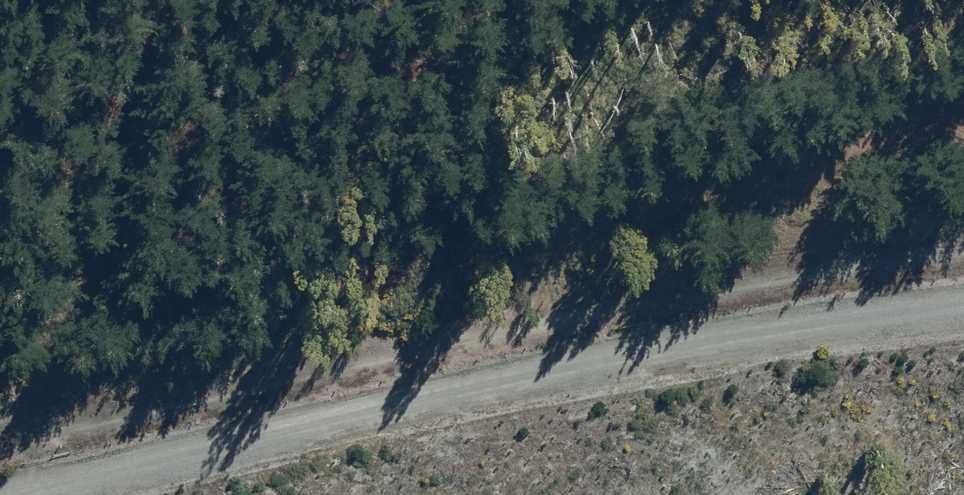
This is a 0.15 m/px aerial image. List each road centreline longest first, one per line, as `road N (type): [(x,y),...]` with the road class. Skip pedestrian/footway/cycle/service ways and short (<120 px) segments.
road 1 (track): [(0,443),(631,305),(963,255)]
road 2 (unclassified): [(0,481),(163,437),(635,343),(963,296)]

